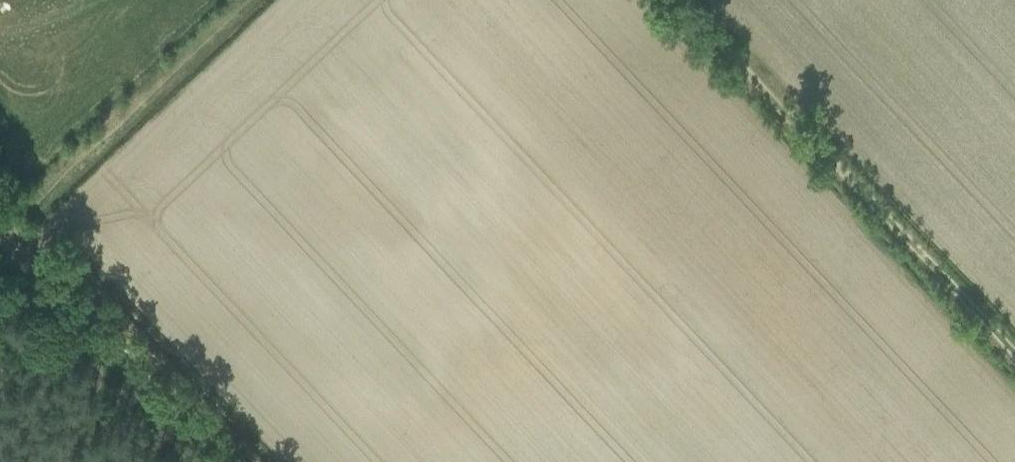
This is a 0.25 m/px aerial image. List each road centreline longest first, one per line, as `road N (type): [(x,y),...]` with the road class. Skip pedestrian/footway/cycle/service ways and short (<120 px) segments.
road 1 (track): [(1014,358),(679,0)]
road 2 (track): [(0,235),(251,0)]

